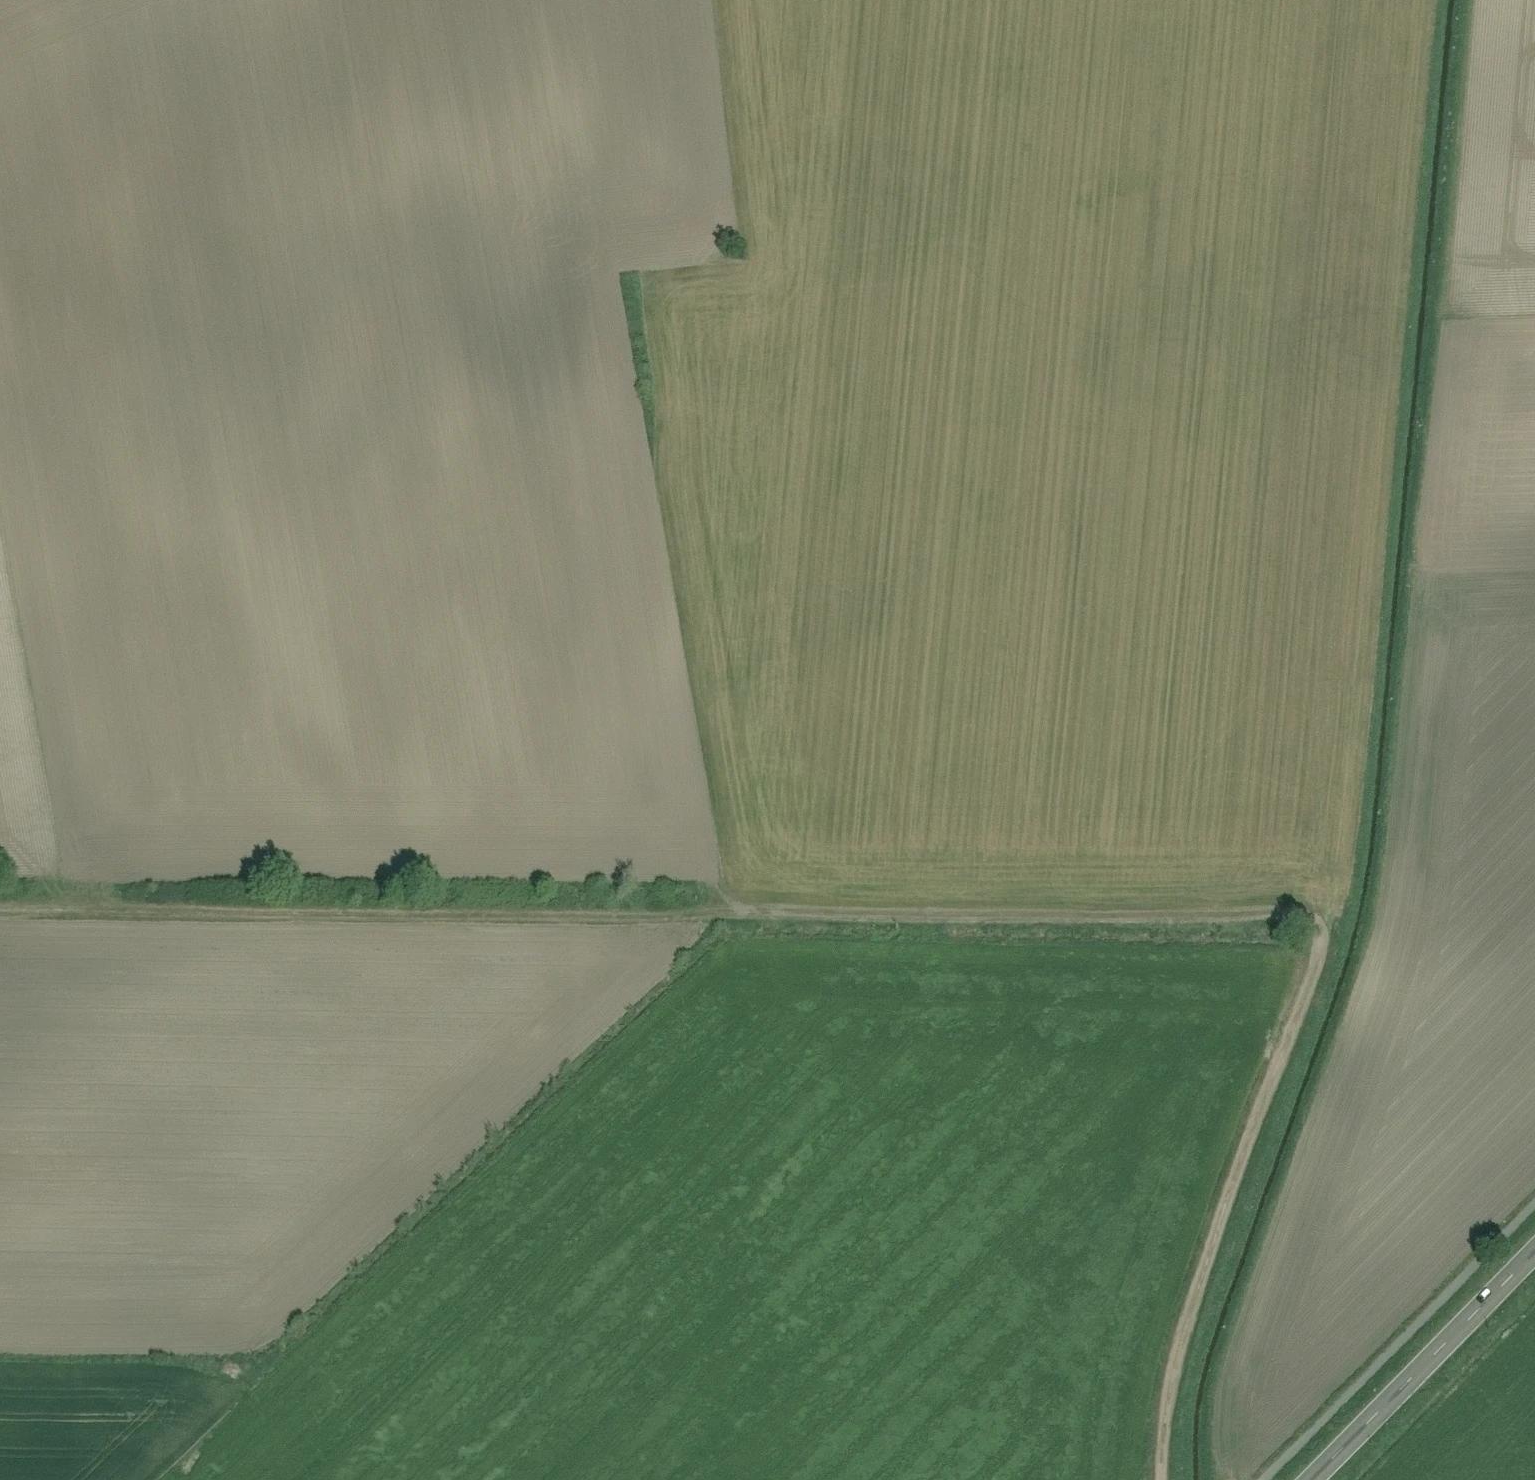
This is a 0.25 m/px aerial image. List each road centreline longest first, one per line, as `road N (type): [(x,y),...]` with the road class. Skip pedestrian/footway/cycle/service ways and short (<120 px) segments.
road 1 (track): [(1164,1479),(1176,1369),(1325,932),(0,894)]
road 2 (tertiary): [(1534,1251),(1318,1479)]

